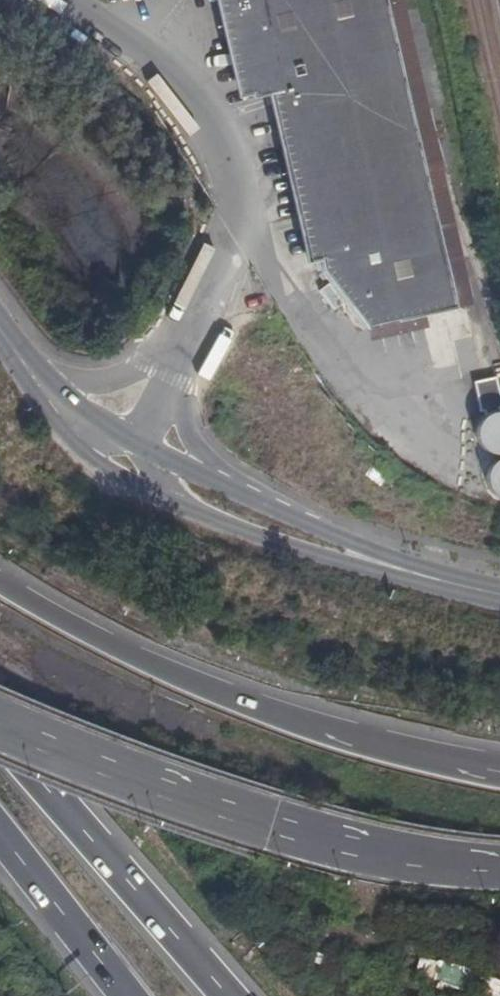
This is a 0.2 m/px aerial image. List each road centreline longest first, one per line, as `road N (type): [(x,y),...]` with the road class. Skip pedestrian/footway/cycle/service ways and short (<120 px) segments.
road 1 (tertiary): [(499,611),(463,608),(259,538),(107,454),(36,390),(0,337)]
road 2 (motorway): [(499,761),(380,742),(217,689),(0,582)]
road 3 (motorway): [(0,723),(270,825),(413,855),(499,862)]
road 4 (motorway): [(234,995),(0,727)]
road 5 (motorway): [(0,834),(130,995)]

